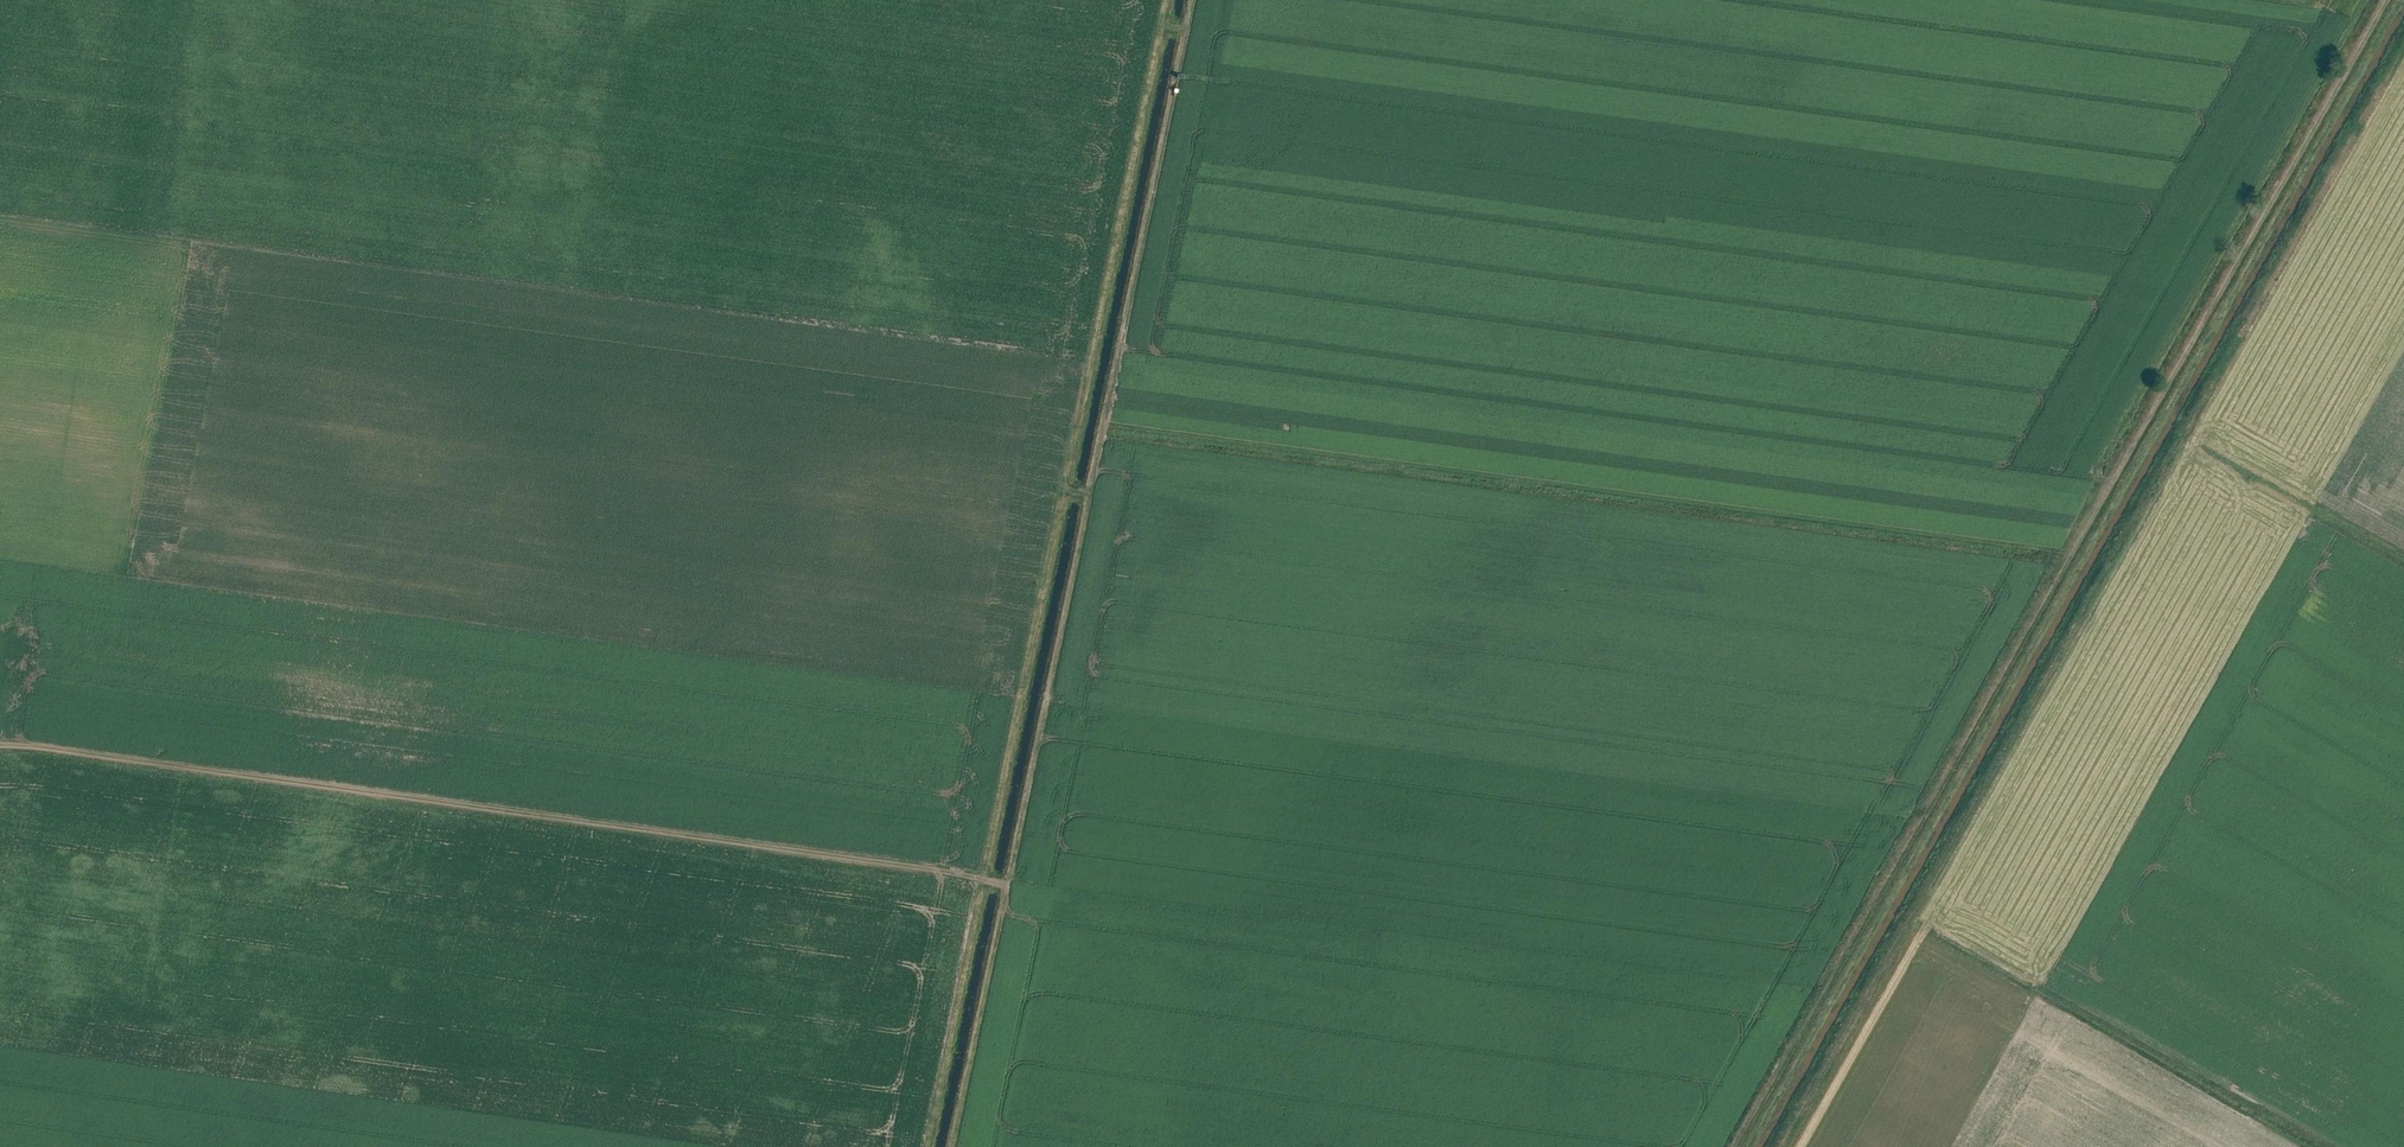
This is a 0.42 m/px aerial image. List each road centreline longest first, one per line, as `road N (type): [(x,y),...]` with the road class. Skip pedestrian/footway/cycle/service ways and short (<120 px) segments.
road 1 (track): [(2388,0),(1736,1146)]

